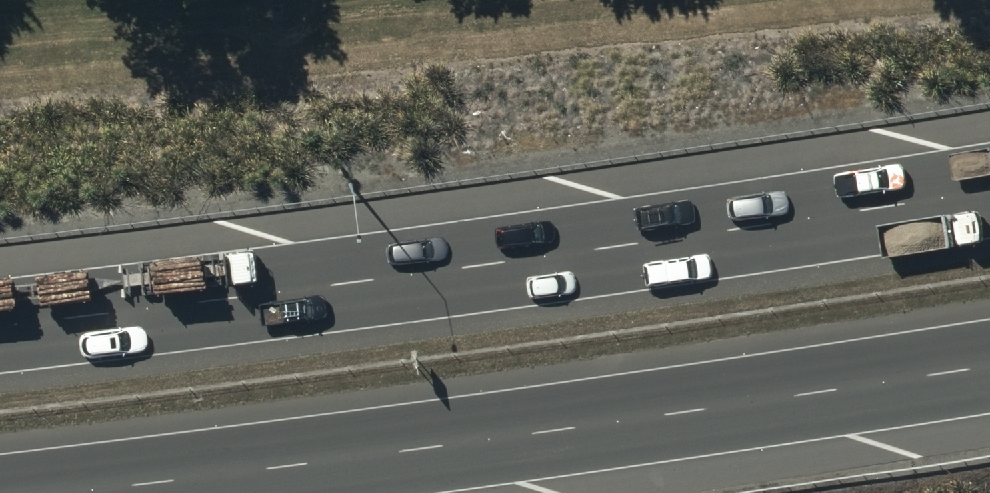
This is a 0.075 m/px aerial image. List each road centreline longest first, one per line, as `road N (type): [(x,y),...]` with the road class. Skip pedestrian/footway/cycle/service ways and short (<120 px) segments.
road 1 (motorway): [(0,326),(352,284),(989,190)]
road 2 (motorway): [(989,367),(56,492)]

